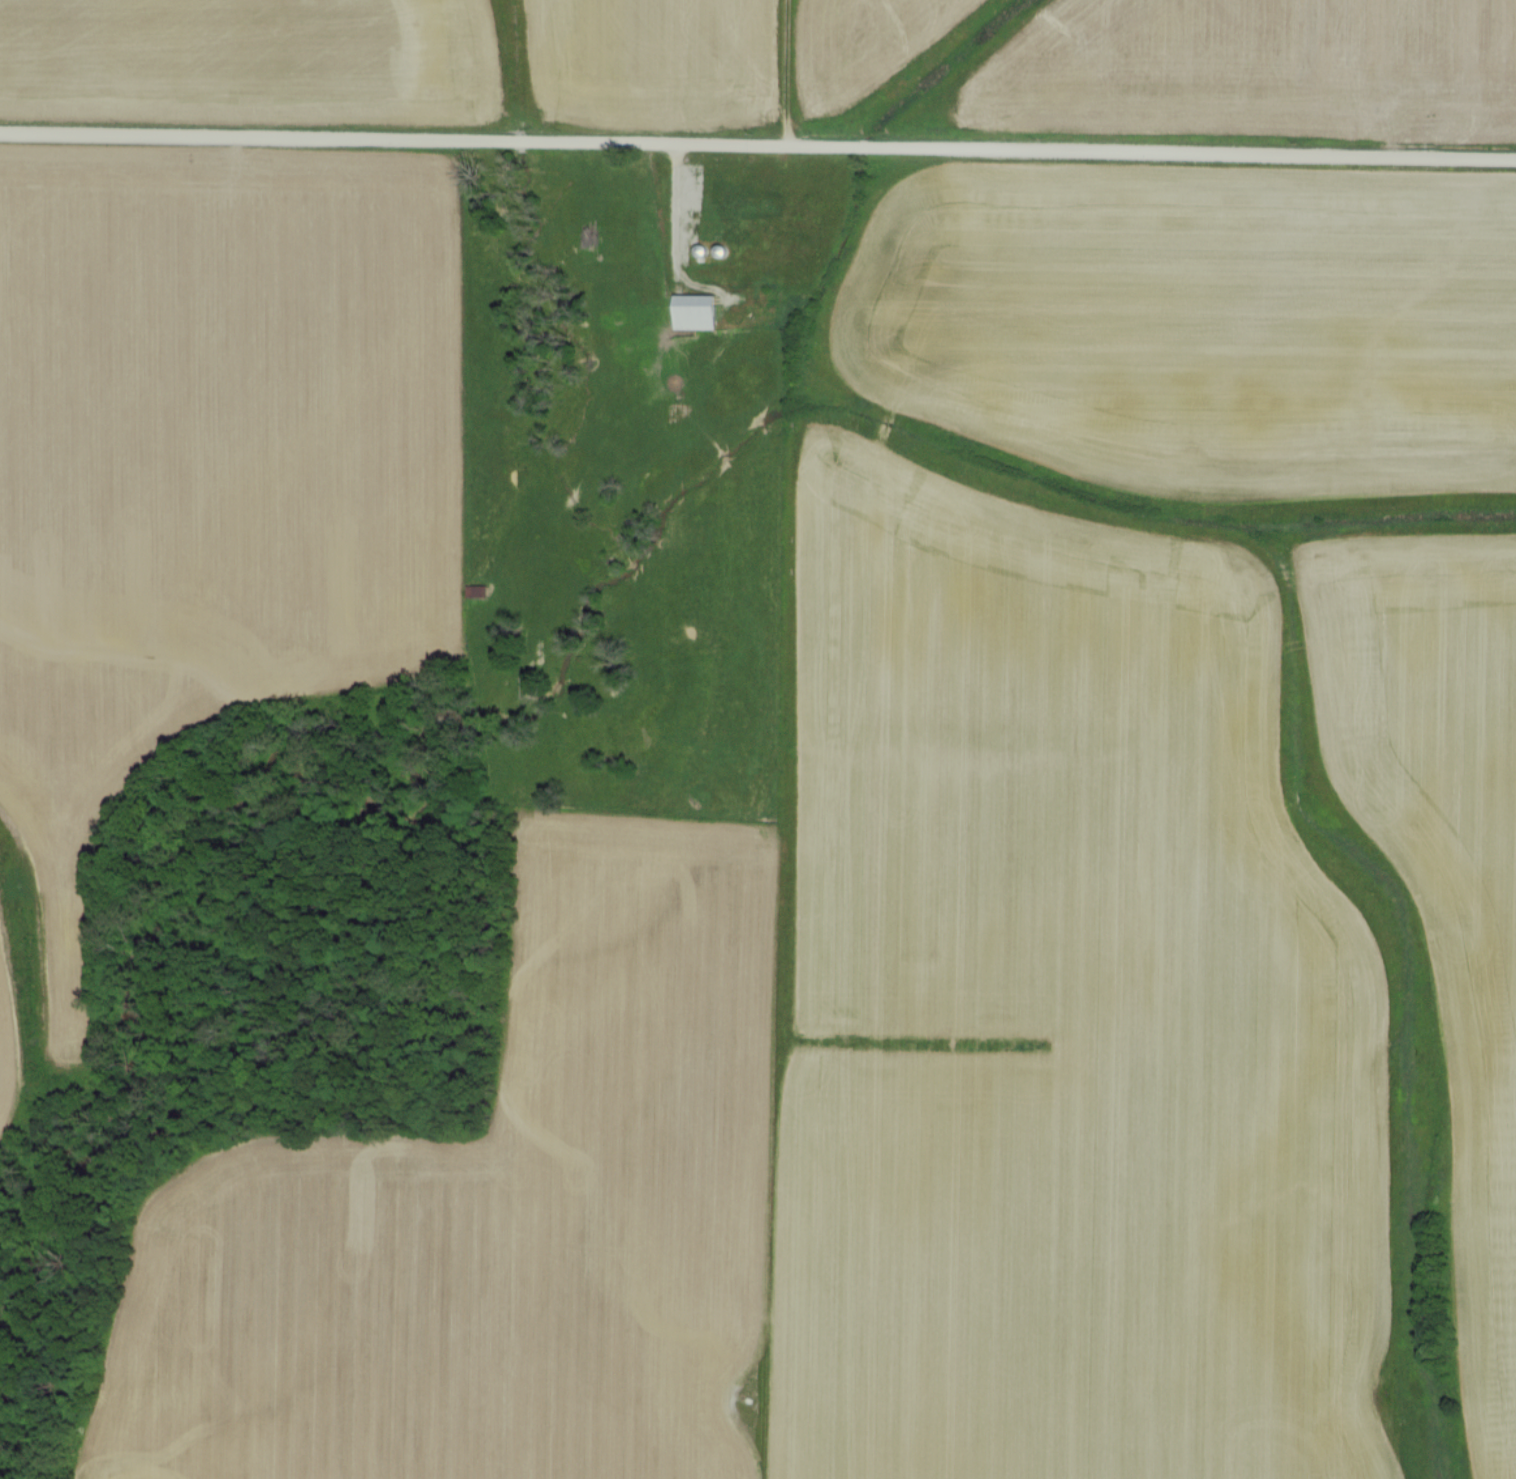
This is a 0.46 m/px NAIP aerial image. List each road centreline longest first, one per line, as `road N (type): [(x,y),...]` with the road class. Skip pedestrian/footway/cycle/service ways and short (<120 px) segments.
road 1 (residential): [(1515,160),(0,133)]
road 2 (residential): [(783,146),(784,0)]

